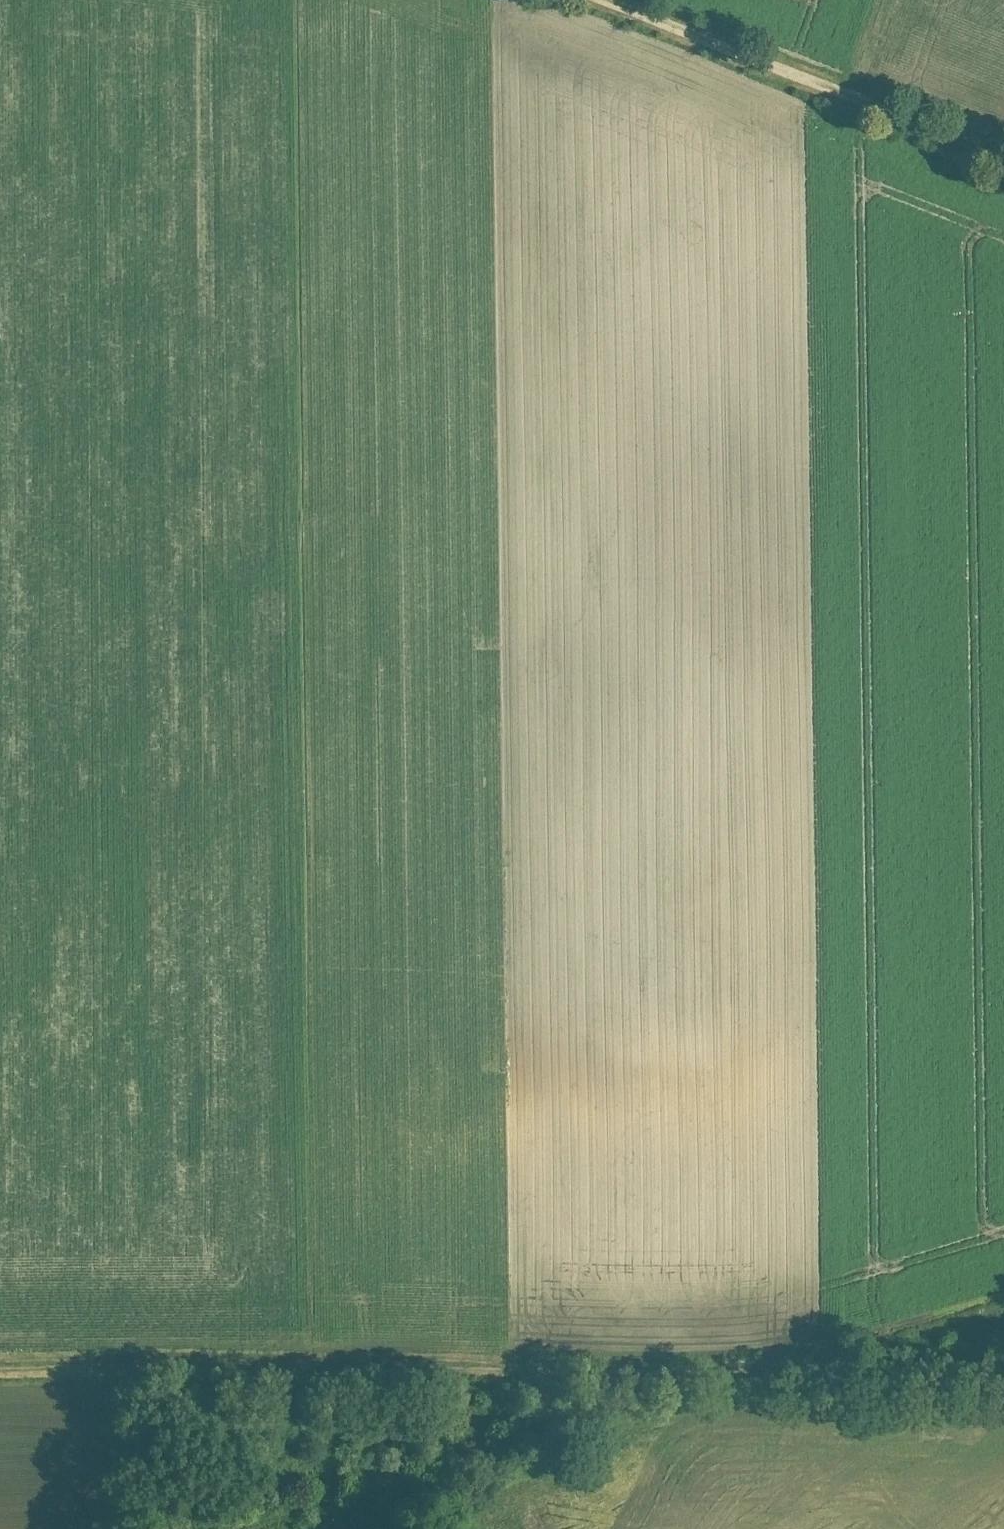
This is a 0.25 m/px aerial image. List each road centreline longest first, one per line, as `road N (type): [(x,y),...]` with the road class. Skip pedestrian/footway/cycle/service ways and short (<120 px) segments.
road 1 (track): [(1003,1356),(0,1364)]
road 2 (track): [(665,0),(1003,139)]

